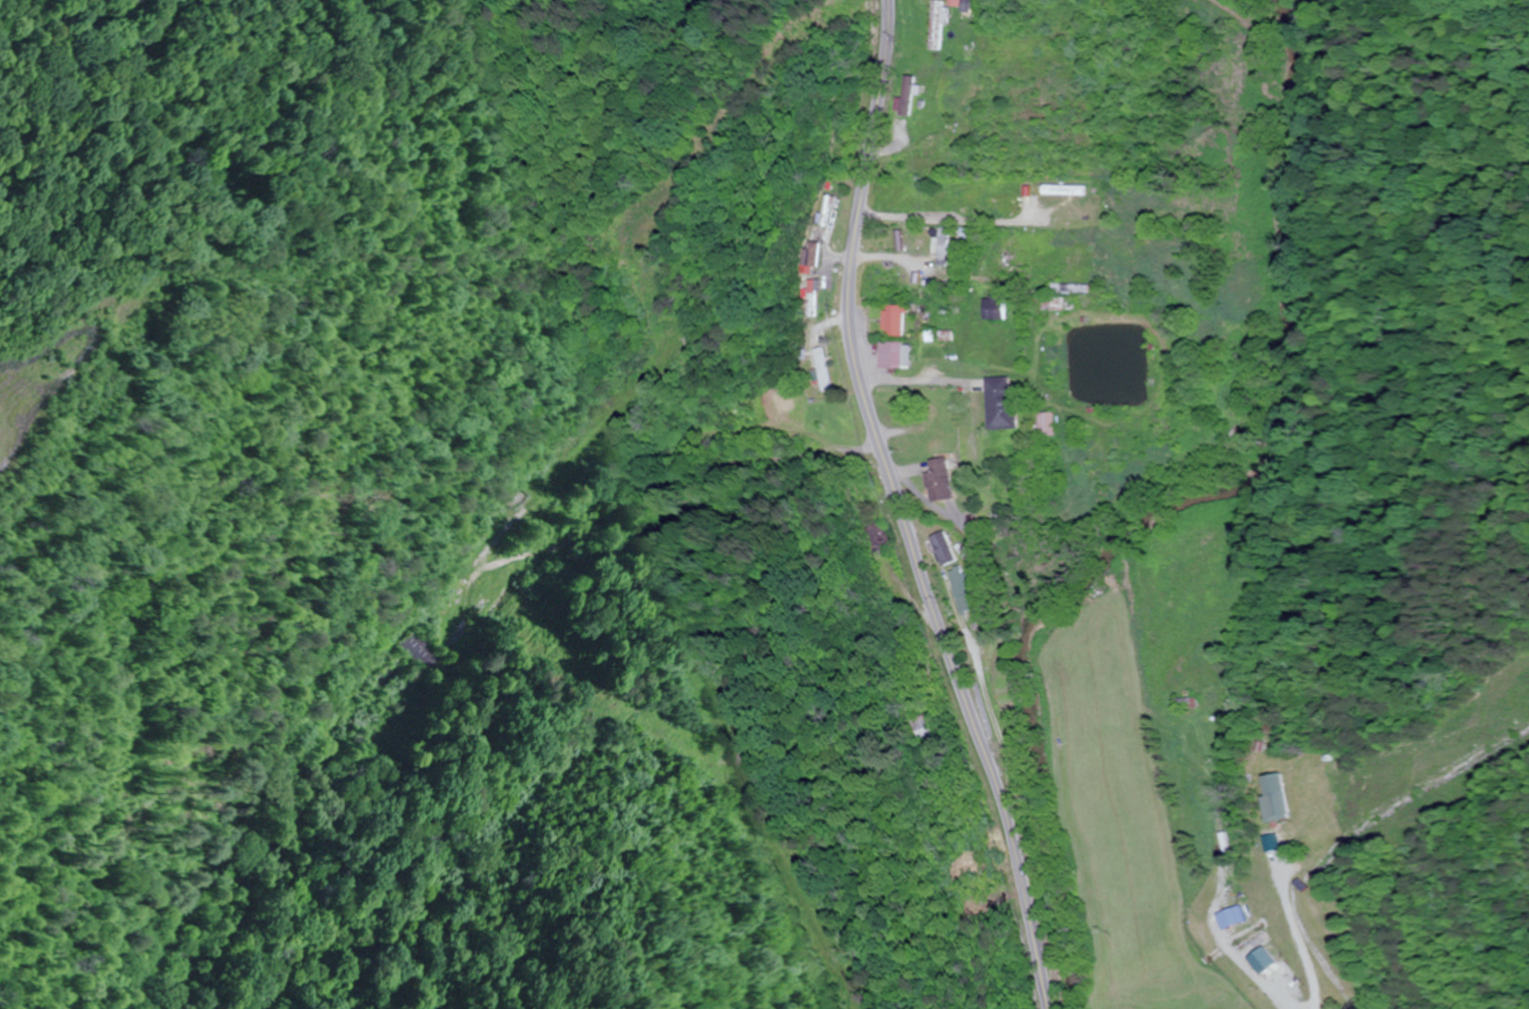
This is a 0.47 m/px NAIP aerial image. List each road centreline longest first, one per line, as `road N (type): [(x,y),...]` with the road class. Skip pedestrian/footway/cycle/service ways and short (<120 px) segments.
road 1 (primary): [(1049,1008),(1007,813),(913,555),(849,323),(855,220),(882,77),(887,0)]

